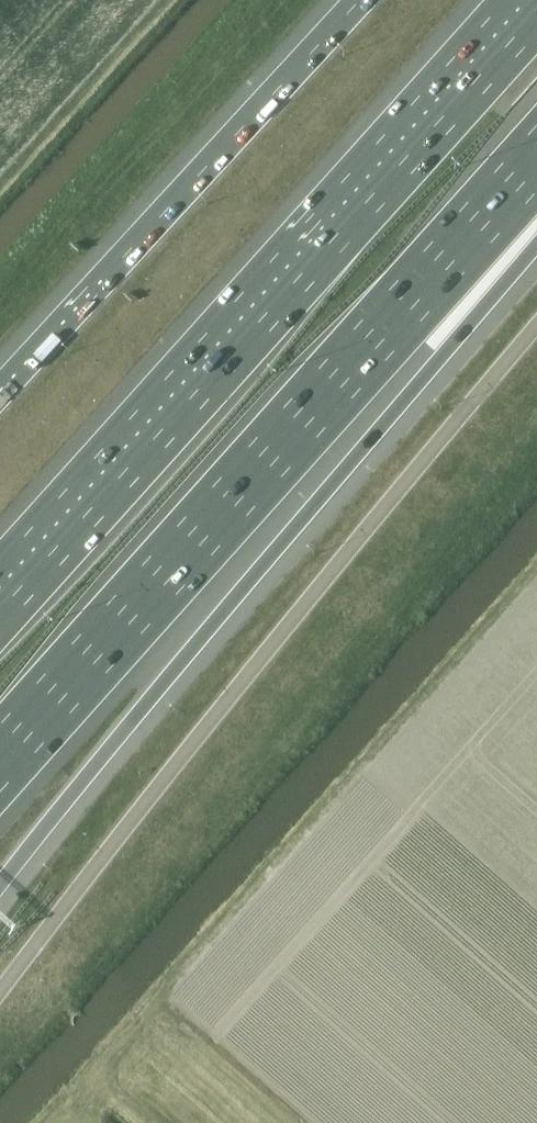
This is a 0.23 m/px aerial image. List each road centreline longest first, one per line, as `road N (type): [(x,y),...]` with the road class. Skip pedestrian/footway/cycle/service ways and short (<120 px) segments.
road 1 (motorway): [(0,889),(441,359),(536,229)]
road 2 (motorway): [(0,757),(536,157)]
road 3 (motorway): [(536,3),(0,594)]
road 4 (motorway): [(361,0),(0,392)]

